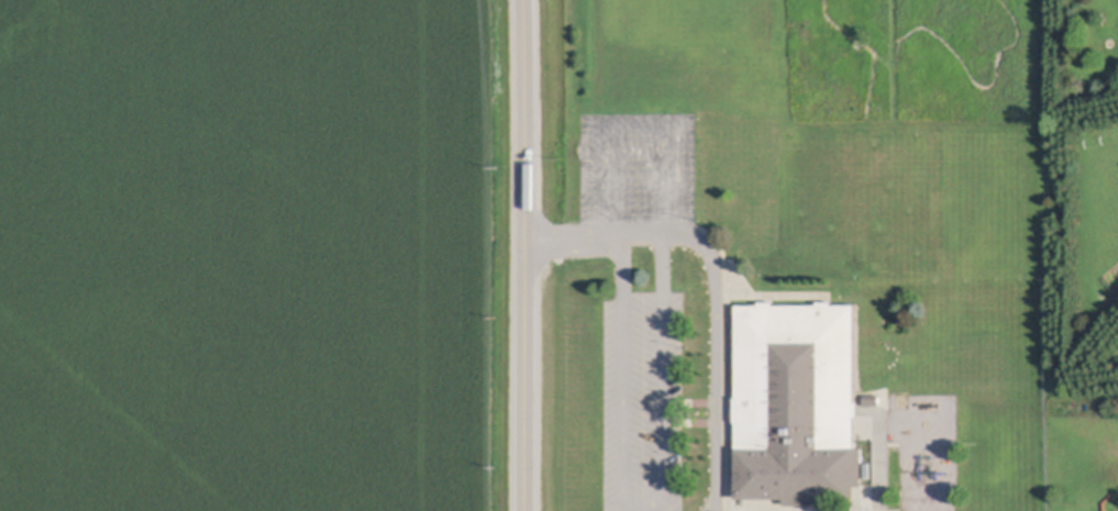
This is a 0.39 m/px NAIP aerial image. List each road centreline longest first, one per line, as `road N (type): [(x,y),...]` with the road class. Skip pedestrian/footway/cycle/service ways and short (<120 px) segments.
road 1 (tertiary): [(527,510),(523,0)]

